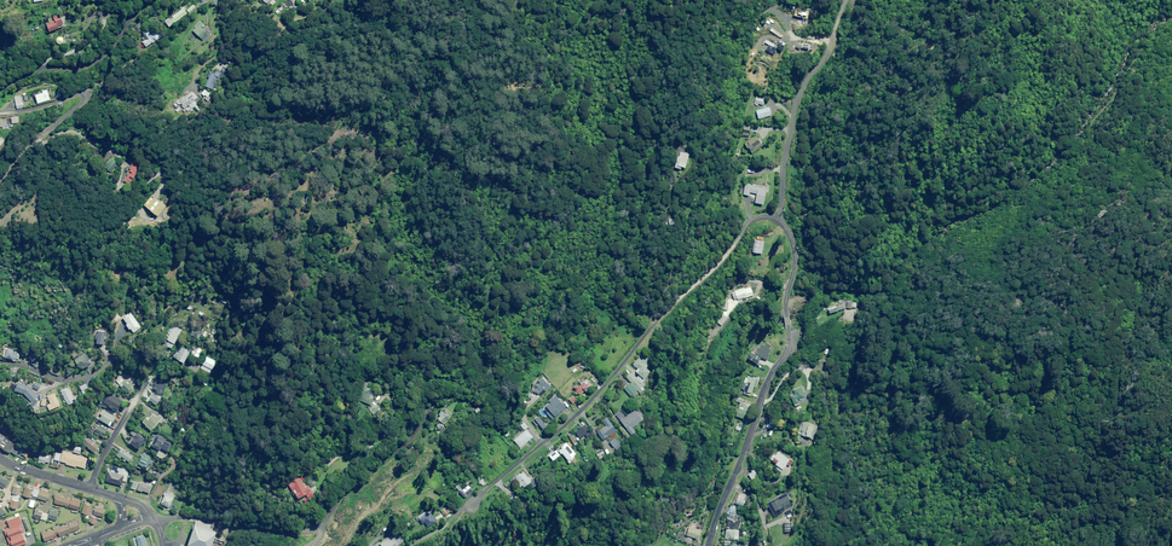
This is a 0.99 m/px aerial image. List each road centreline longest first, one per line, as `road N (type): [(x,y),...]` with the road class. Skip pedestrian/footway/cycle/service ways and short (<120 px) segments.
road 1 (residential): [(775,218),(754,222),(574,412),(465,502)]
road 2 (residential): [(708,545),(788,346),(794,246),(775,218)]
road 3 (residential): [(436,421),(319,529),(153,519)]
road 4 (residential): [(775,218),(796,101),(847,0)]
road 5 (residential): [(0,88),(41,68),(88,63),(149,0)]
road 6 (unclassified): [(59,101),(85,97),(0,180)]
road 7 (residential): [(0,361),(72,379),(111,359)]

